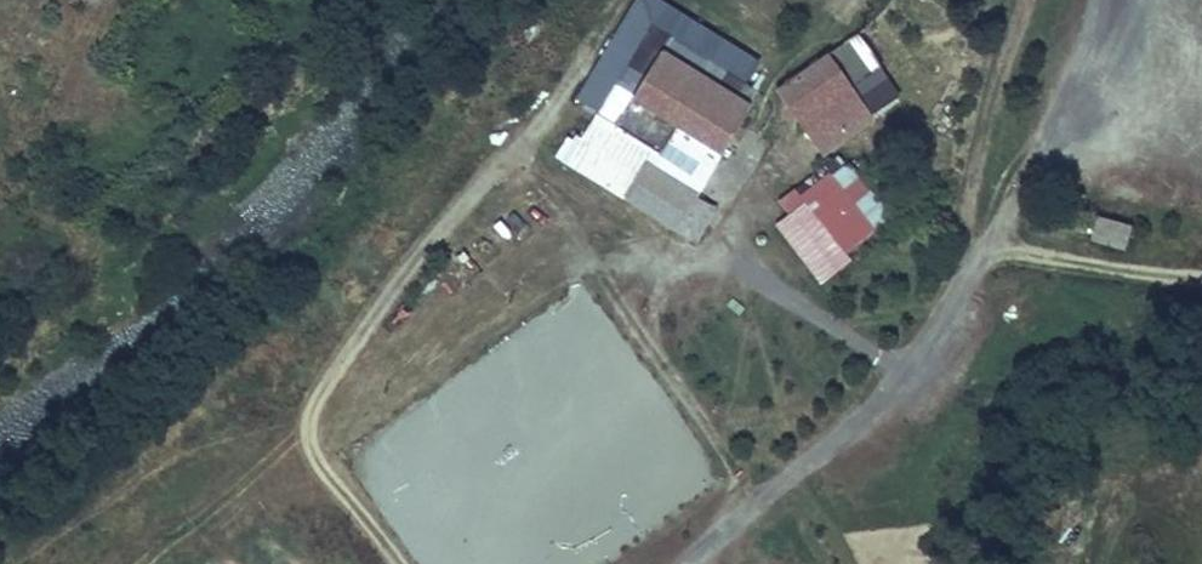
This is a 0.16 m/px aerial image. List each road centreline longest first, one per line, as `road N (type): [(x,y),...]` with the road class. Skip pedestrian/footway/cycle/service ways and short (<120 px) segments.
road 1 (track): [(694,563),(911,378),(948,317),(968,263),(987,122),(1025,0)]
road 2 (track): [(294,428),(176,454),(23,563)]
road 3 (track): [(970,237),(1103,271),(1201,280)]
road 4 (track): [(294,428),(244,473),(103,563)]
road 5 (track): [(294,428),(393,563)]

